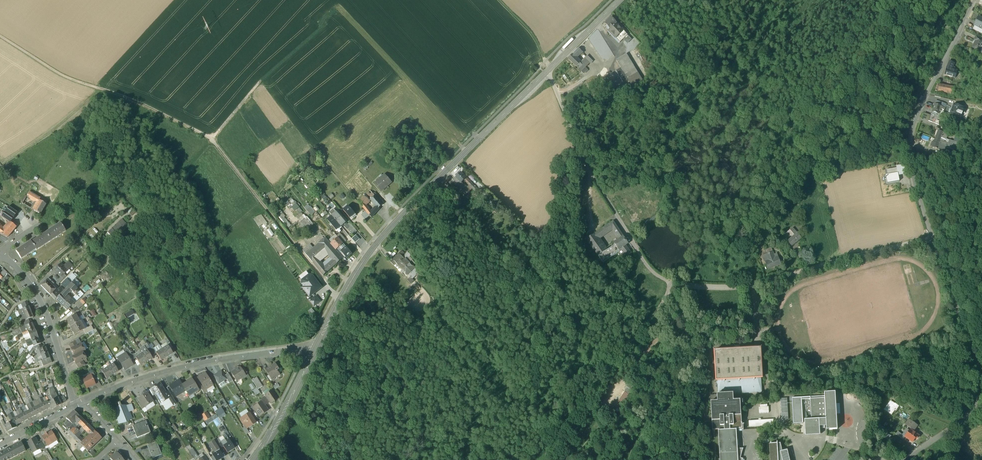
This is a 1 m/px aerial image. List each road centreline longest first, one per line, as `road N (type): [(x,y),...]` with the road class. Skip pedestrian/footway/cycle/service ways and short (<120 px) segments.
road 1 (tertiary): [(312,353),(380,238),(621,0)]
road 2 (track): [(338,300),(211,139),(259,83)]
road 3 (unclassified): [(931,239),(981,386),(971,413),(906,459)]
road 4 (residential): [(975,0),(911,138),(931,239)]
road 5 (residential): [(82,402),(232,357),(312,353)]
road 6 (track): [(211,139),(65,77),(0,36)]
road 7 (track): [(548,459),(666,294)]
road 8 (residential): [(3,255),(43,300),(77,405)]
road 9 (tertiary): [(253,459),(312,353)]
road 10 (track): [(714,384),(674,394),(632,459)]

